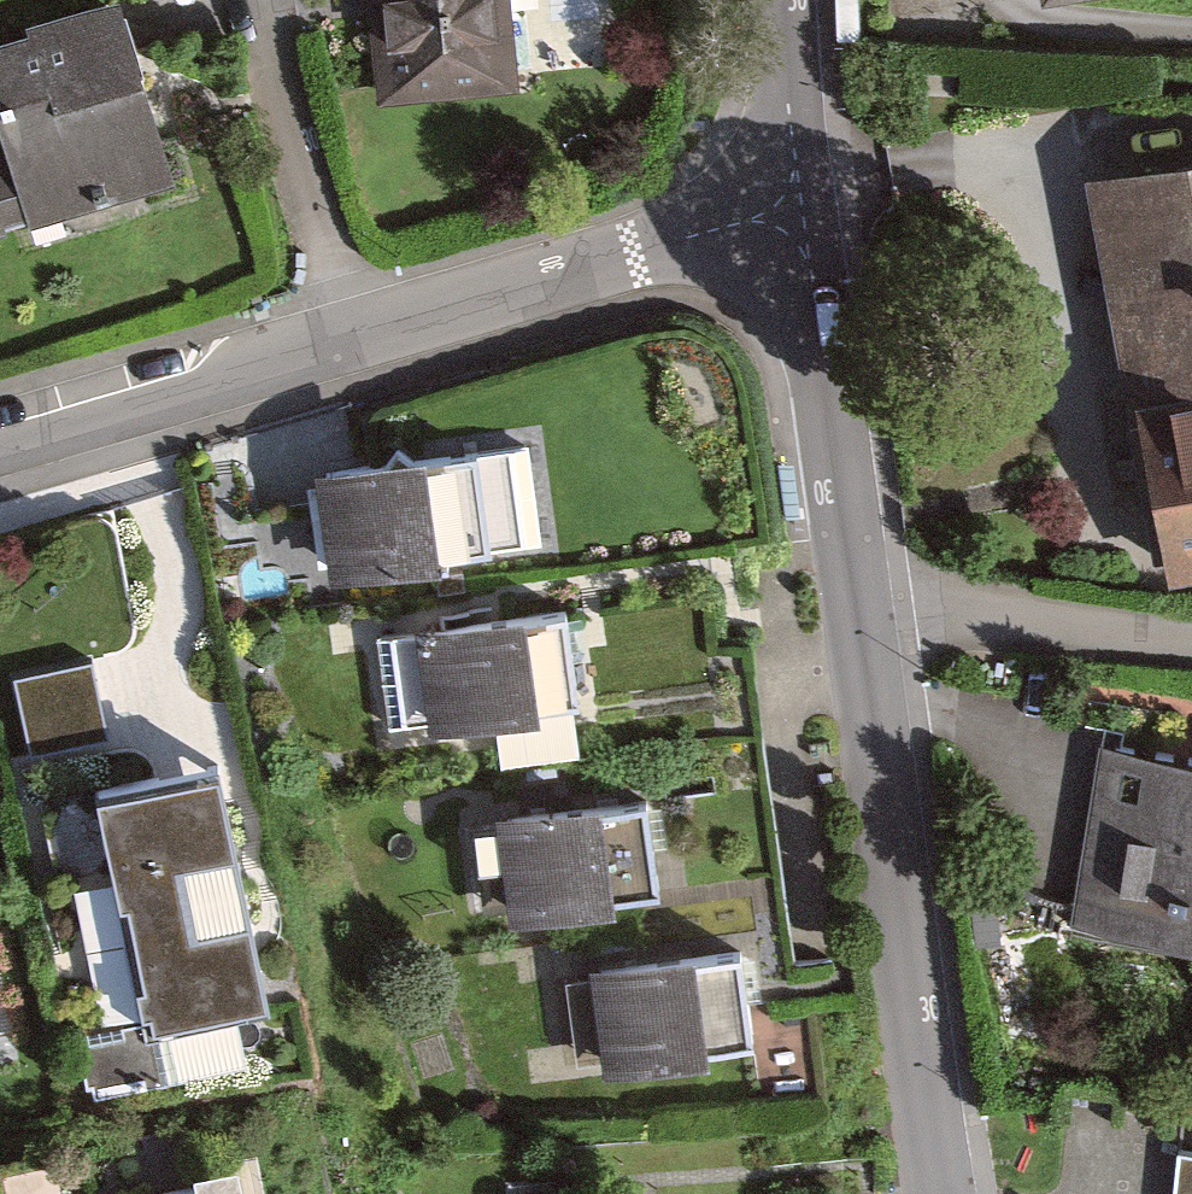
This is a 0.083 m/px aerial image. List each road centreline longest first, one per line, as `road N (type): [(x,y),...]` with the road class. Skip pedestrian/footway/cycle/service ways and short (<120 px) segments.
road 1 (tertiary): [(857,596),(942,1193)]
road 2 (residential): [(803,206),(348,344)]
road 3 (tertiary): [(803,206),(857,596)]
road 4 (residential): [(348,344),(0,448)]
road 5 (residential): [(348,344),(263,0)]
road 6 (residential): [(857,596),(1191,631)]
road 7 (tertiary): [(782,0),(803,206)]

